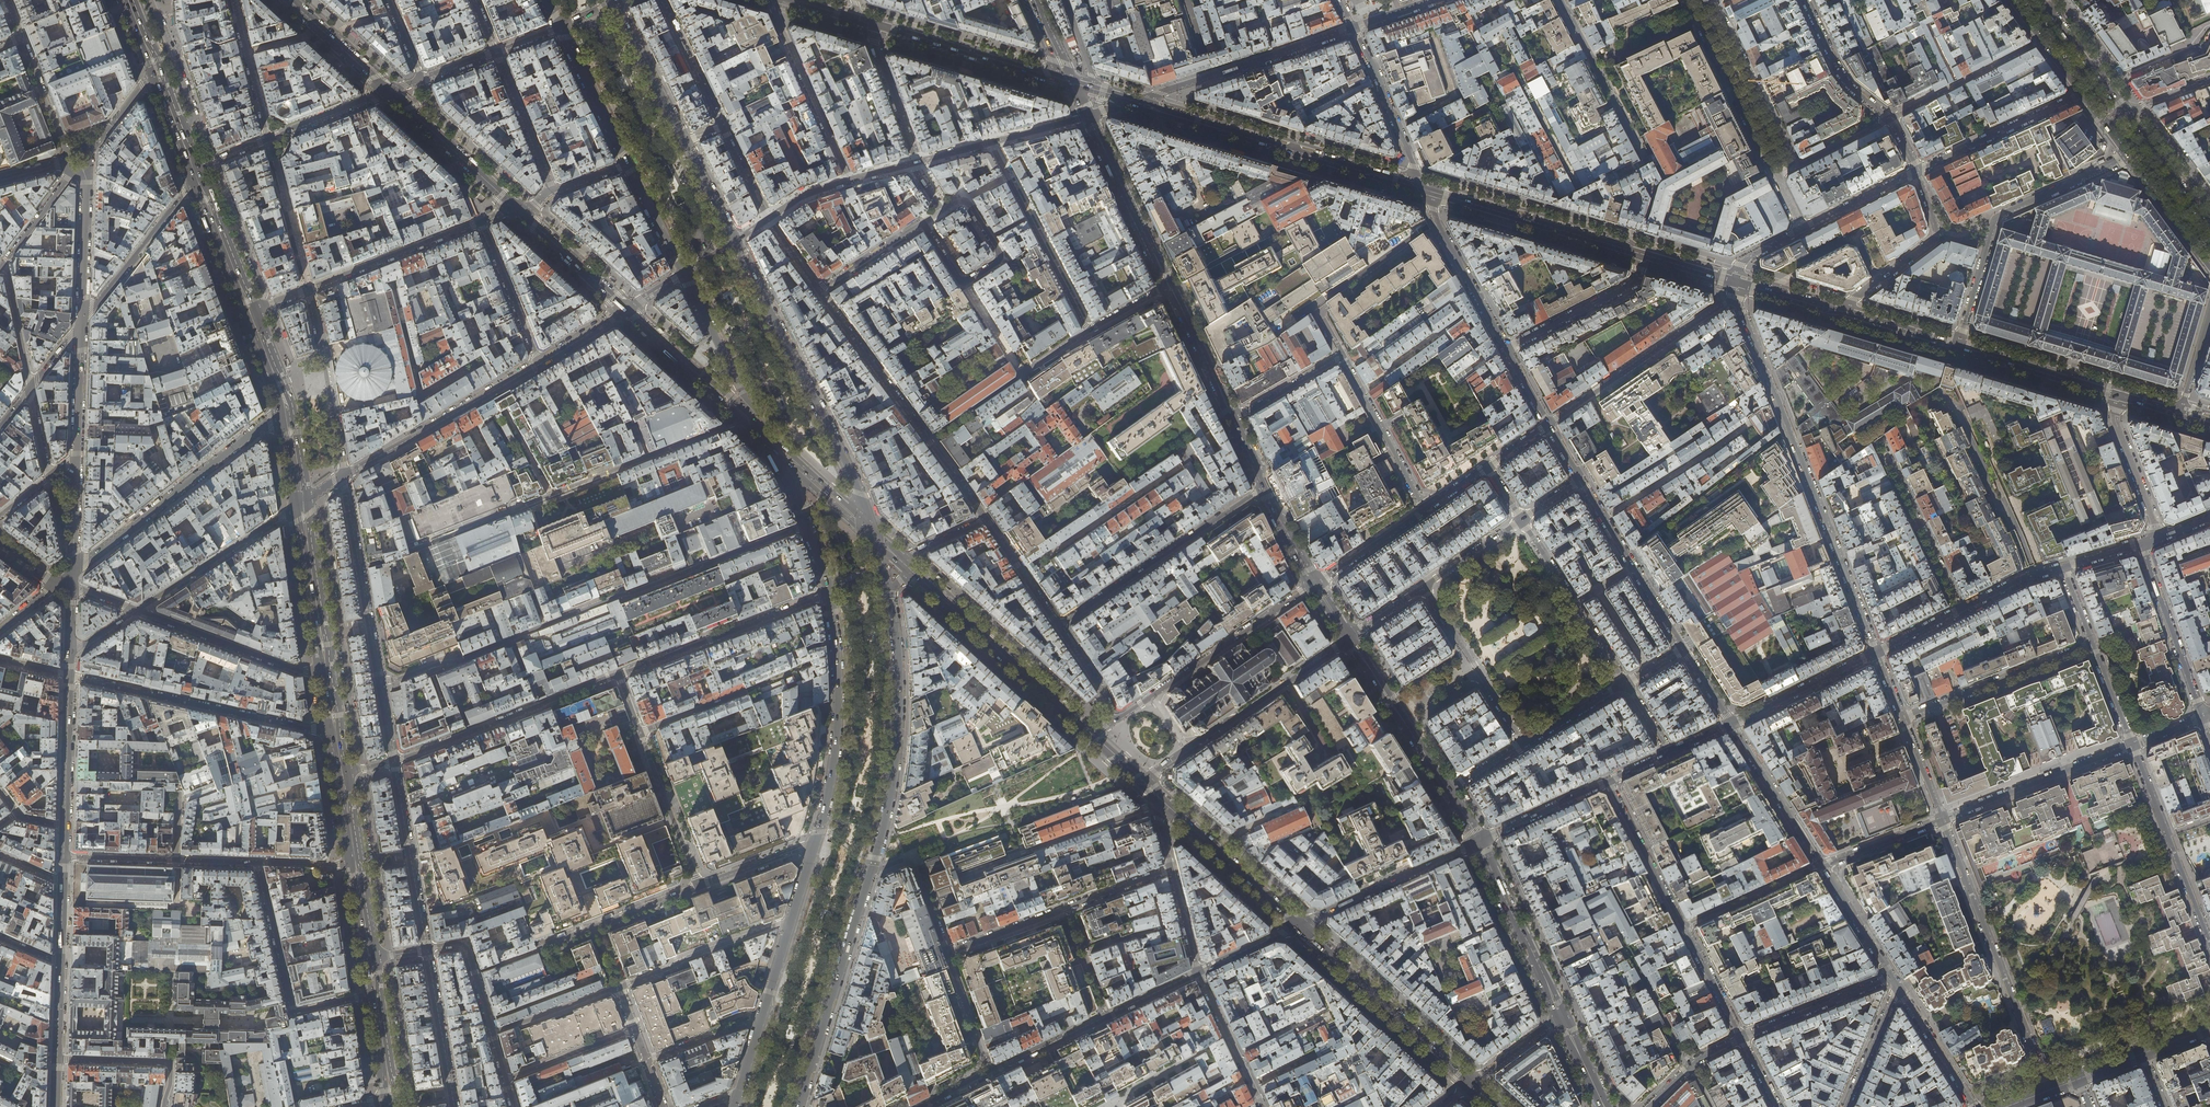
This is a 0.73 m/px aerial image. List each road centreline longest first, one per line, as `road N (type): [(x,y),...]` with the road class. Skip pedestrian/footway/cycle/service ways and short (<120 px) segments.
road 1 (residential): [(1548,425),(1736,302),(1876,653)]
road 2 (tertiary): [(872,534),(856,484),(735,242)]
road 3 (residential): [(1089,331),(993,142),(1082,118)]
road 4 (primary): [(1137,103),(1424,189)]
road 5 (residential): [(1943,819),(2048,1090)]
road 6 (residential): [(344,477),(394,761)]
road 7 (tertiary): [(869,874),(897,747),(889,593)]
road 8 (residential): [(985,519),(818,291)]
road 9 (tertiary): [(287,407),(86,561),(70,585)]
road 10 (residential): [(2127,157),(1998,217),(1958,346)]
road 11 (residential): [(336,727),(315,730),(69,676)]
road 12 (residential): [(646,1060),(618,987),(793,919)]
road 13 (residential): [(1141,783),(1350,638)]
road 14 (tertiary): [(828,593),(837,723),(816,842)]
road 15 (residential): [(1057,625),(1266,487)]
road 16 (secondary): [(1091,736),(909,568)]
road 17 (residential): [(1314,584),(1113,722)]
road 18 (tertiary): [(798,1106),(869,874)]
road 19 (residential): [(617,675),(394,761)]
road 20 (residential): [(376,994),(293,1010),(256,862)]
road 21 (secondary): [(1471,1084),(1298,925)]
road 22 (tertiary): [(1137,103),(1354,26)]
road 23 (primary): [(1424,189),(1643,254)]
road 24 (residential): [(828,593),(617,675)]
road 25 (tertiary): [(344,477),(539,363)]
road 26 (residential): [(959,876),(1163,802)]
road 27 (residential): [(2209,944),(2133,744)]
road 28 (residential): [(922,223),(961,282),(998,261),(1000,251),(966,199),(945,210)]
road 29 (residential): [(514,1106),(468,950),(457,942),(427,949)]
road 30 (primary): [(868,23),(1063,81)]
road 31 (residential): [(2092,644),(1903,718)]
road 32 (tertiary): [(136,611),(328,674)]
road 33 (residential): [(1478,842),(1298,925)]
road 34 (tertiary): [(1563,1019),(1478,842)]
road 35 (tertiary): [(136,611),(301,505)]
road 36 (residential): [(81,324),(189,187),(194,167)]
road 37 (residential): [(1774,175),(1688,0)]
road 38 (residential): [(64,857),(256,862)]
road 39 (residential): [(394,761),(427,949)]
road 40 (residential): [(818,291),(763,212),(722,127)]
road 41 (residential): [(344,477),(308,290)]
road 42 (secondary): [(764,437),(627,310)]
road 43 (residential): [(1424,587),(1525,744)]
road 44 (residential): [(481,222),(308,290)]
road 45 (residential): [(1961,610),(1882,443)]
road 46 (residential): [(1713,0),(1796,165)]
road 47 (residential): [(1917,171),(1936,235),(1848,313)]
road 48 (residential): [(2142,544),(2202,717)]
road 49 (secondary): [(1298,925),(1163,802)]
road 50 (tertiary): [(684,274),(764,437)]
road 51 (residential): [(2081,94),(1917,171)]
road 52 (residential): [(1507,349),(1424,189)]
road 53 (tertiary): [(1446,790),(1350,638)]
road 54 (primary): [(194,167),(128,0)]
road 55 (residential): [(1424,189),(1354,26)]
road 56 (residential): [(1344,356),(1427,510)]
road 57 (residential): [(1643,254),(1634,283),(1507,349)]
road 58 (residential): [(1604,518),(1749,424)]
road 59 (primary): [(328,674),(301,505)]
road 60 (primary): [(1958,346),(2121,395)]
road 61 (tertiary): [(764,437),(802,511),(828,593)]
road 62 (residential): [(1891,119),(2041,41)]
road 63 (residential): [(1822,864),(1732,723)]
road 64 (residential): [(700,886),(640,732)]
road 65 (residential): [(1609,781),(1684,926)]
road 66 (residential): [(1561,0),(1637,144)]
road 67 (residential): [(1742,1038),(1892,977)]
road 68 (residential): [(1732,723),(1876,653)]
road 69 (residential): [(427,949),(454,1106)]
road 70 (primary): [(251,312),(194,167)]
road 71 (residential): [(57,1059),(170,1064),(163,1106)]
road 72 (tertiary): [(685,142),(615,3)]
road 73 (residential): [(82,170),(81,324)]
road 74 (tertiary): [(560,27),(628,164)]
road 75 (residential): [(539,363),(481,222)]
road 76 (residential): [(2159,538),(2114,421),(2121,395)]
road 77 (residential): [(1822,864),(1684,926)]
road 78 (residential): [(495,52),(553,191)]
road 79 (tertiary): [(69,676),(65,826)]
road 80 (residential): [(1805,0),(1841,75),(1891,119)]
road 81 (tertiary): [(1233,420),(1169,285)]
road 82 (residential): [(1262,1106),(1198,972)]
road 83 (residential): [(917,162),(868,23)]
road 84 (residential): [(564,939),(700,886)]
road 85 (secondary): [(872,534),(764,437)]
road 86 (residential): [(1478,842),(1609,781)]
road 87 (residential): [(269,139),(234,0)]
road 88 (residential): [(1975,1106),(1898,986)]
road 89 (primary): [(2209,225),(2125,110)]
road 90 (residential): [(722,127),(660,0)]
road 91 (secondary): [(525,216),(627,310)]
road 92 (primary): [(2125,110),(2043,0)]
road 93 (secondary): [(410,111),(511,203)]
road 94 (secondary): [(390,92),(289,0)]
road 95 (primary): [(2127,157),(2209,266)]
road 96 (residential): [(1427,510),(1314,584)]
road 97 (residential): [(81,324),(76,458)]
road 98 (residential): [(1626,948),(1690,1065)]
road 99 (residential): [(1892,977),(1822,864)]
road 100 (tertiary): [(1169,285),(1112,165)]
road 101 (residential): [(1846,1106),(1898,986)]
road 102 (residential): [(21,38),(68,160)]
road 103 (residential): [(1108,1016),(990,1072)]
road 104 (residential): [(1917,171),(1801,230)]
road 105 (residential): [(390,92),(269,139)]
road 106 (residential): [(1067,907),(946,952)]
road 107 (residential): [(1822,864),(1943,819)]
road 108 (residential): [(31,388),(4,262)]
road 109 (residential): [(985,519),(1057,625)]
road 110 (residential): [(1233,420),(1344,356)]
road 111 (residential): [(946,952),(990,1072)]
road 112 (residential): [(76,458),(70,585)]
road 113 (residential): [(1684,926),(1742,1038)]
road 114 (residential): [(922,223),(818,291)]
road 115 (residential): [(700,886),(816,842)]
road 116 (tertiary): [(628,164),(684,274)]

